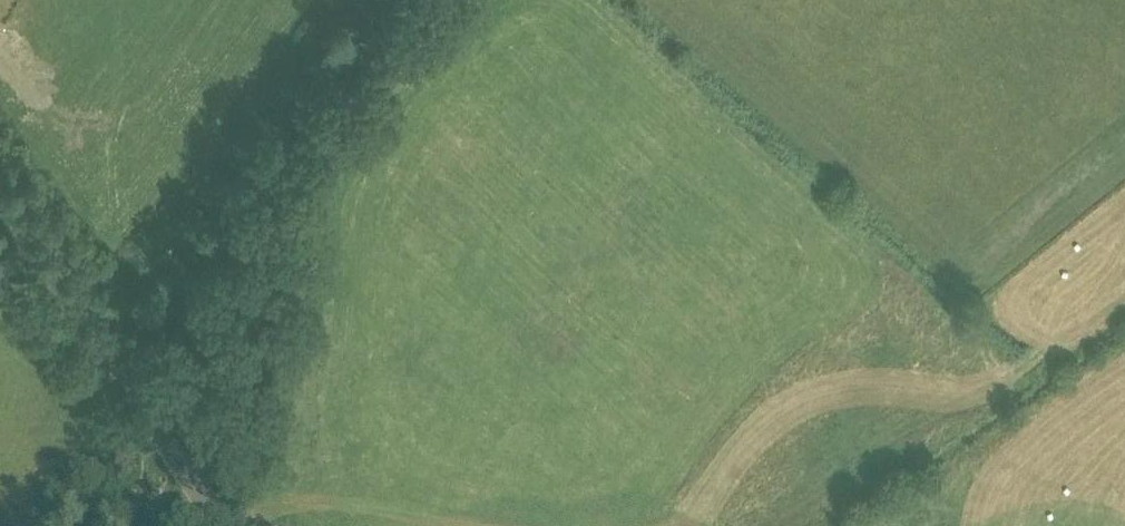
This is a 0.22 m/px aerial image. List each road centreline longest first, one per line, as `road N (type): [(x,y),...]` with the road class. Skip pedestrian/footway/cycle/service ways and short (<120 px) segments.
road 1 (unclassified): [(223,525),(0,196)]

